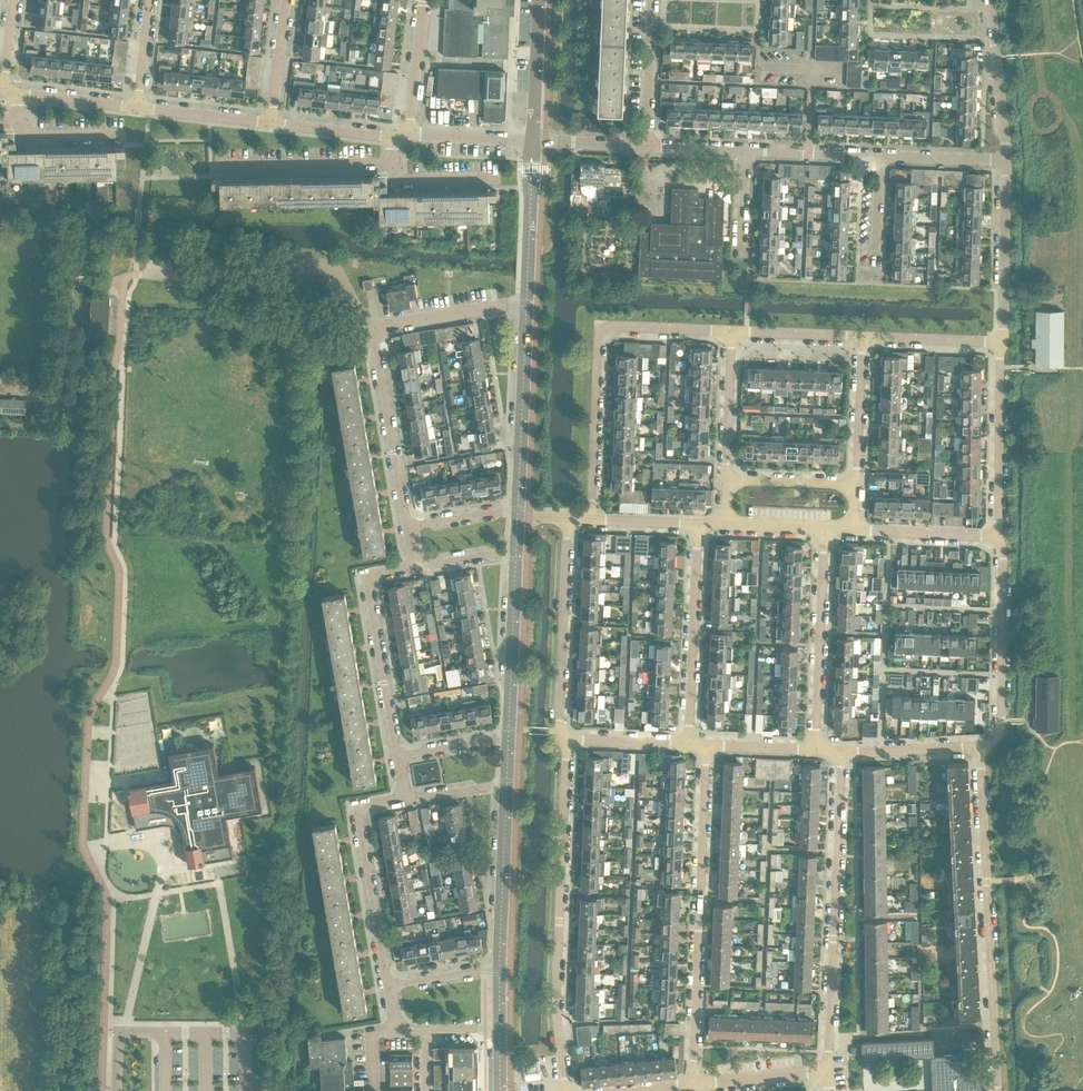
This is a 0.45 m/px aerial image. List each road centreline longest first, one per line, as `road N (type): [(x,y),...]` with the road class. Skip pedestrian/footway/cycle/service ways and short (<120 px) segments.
road 1 (residential): [(564,1090),(556,1004),(567,740)]
road 2 (residential): [(979,747),(997,1090)]
road 3 (residential): [(707,745),(693,1084)]
road 4 (residential): [(826,1070),(840,751)]
road 5 (residential): [(376,330),(329,264),(308,263),(276,282),(157,274)]
road 6 (residential): [(396,757),(368,584),(376,575),(415,568)]
road 7 (residential): [(389,986),(358,814),(365,805),(405,800)]
road 8 (residential): [(567,740),(558,731),(567,519)]
road 9 (residential): [(815,750),(824,527)]
road 10 (residential): [(997,536),(1001,729),(979,747)]
road 11 (residential): [(698,524),(689,744)]
road 12 (tertiary): [(518,508),(527,302)]
road 13 (residential): [(408,527),(376,330)]
road 14 (residential): [(1000,342),(997,536)]
road 15 (residential): [(590,519),(601,328)]
road 16 (tertiary): [(508,737),(516,548)]
road 17 (tertiary): [(499,966),(506,780)]
road 18 (residential): [(1000,342),(1006,160)]
road 19 (tertiary): [(527,302),(533,141)]
road 20 (residential): [(1006,160),(990,0)]
road 21 (residential): [(376,330),(527,302)]
road 22 (residential): [(853,485),(863,336)]
road 23 (residential): [(731,331),(728,480)]
road 24 (residential): [(852,529),(997,536)]
road 25 (residential): [(645,145),(652,0)]
road 26 (tertiary): [(533,141),(539,0)]
road 27 (residential): [(840,751),(979,747)]
road 28 (residential): [(409,135),(271,122)]
road 29 (residential): [(1000,342),(863,336)]
road 30 (residential): [(409,135),(424,0)]
road 31 (residential): [(137,107),(3,89)]
road 32 (residential): [(746,150),(881,155)]
road 33 (residential): [(271,122),(137,107)]
road 34 (residential): [(693,1084),(826,1070)]
road 35 (residential): [(863,336),(731,331)]
road 36 (residential): [(731,331),(601,328)]
road 37 (residential): [(853,485),(728,480)]
road 38 (residential): [(881,155),(1006,160)]
road 39 (residential): [(533,141),(409,135)]
road 40 (residential): [(271,122),(285,0)]
road 41 (residential): [(567,740),(689,744)]

